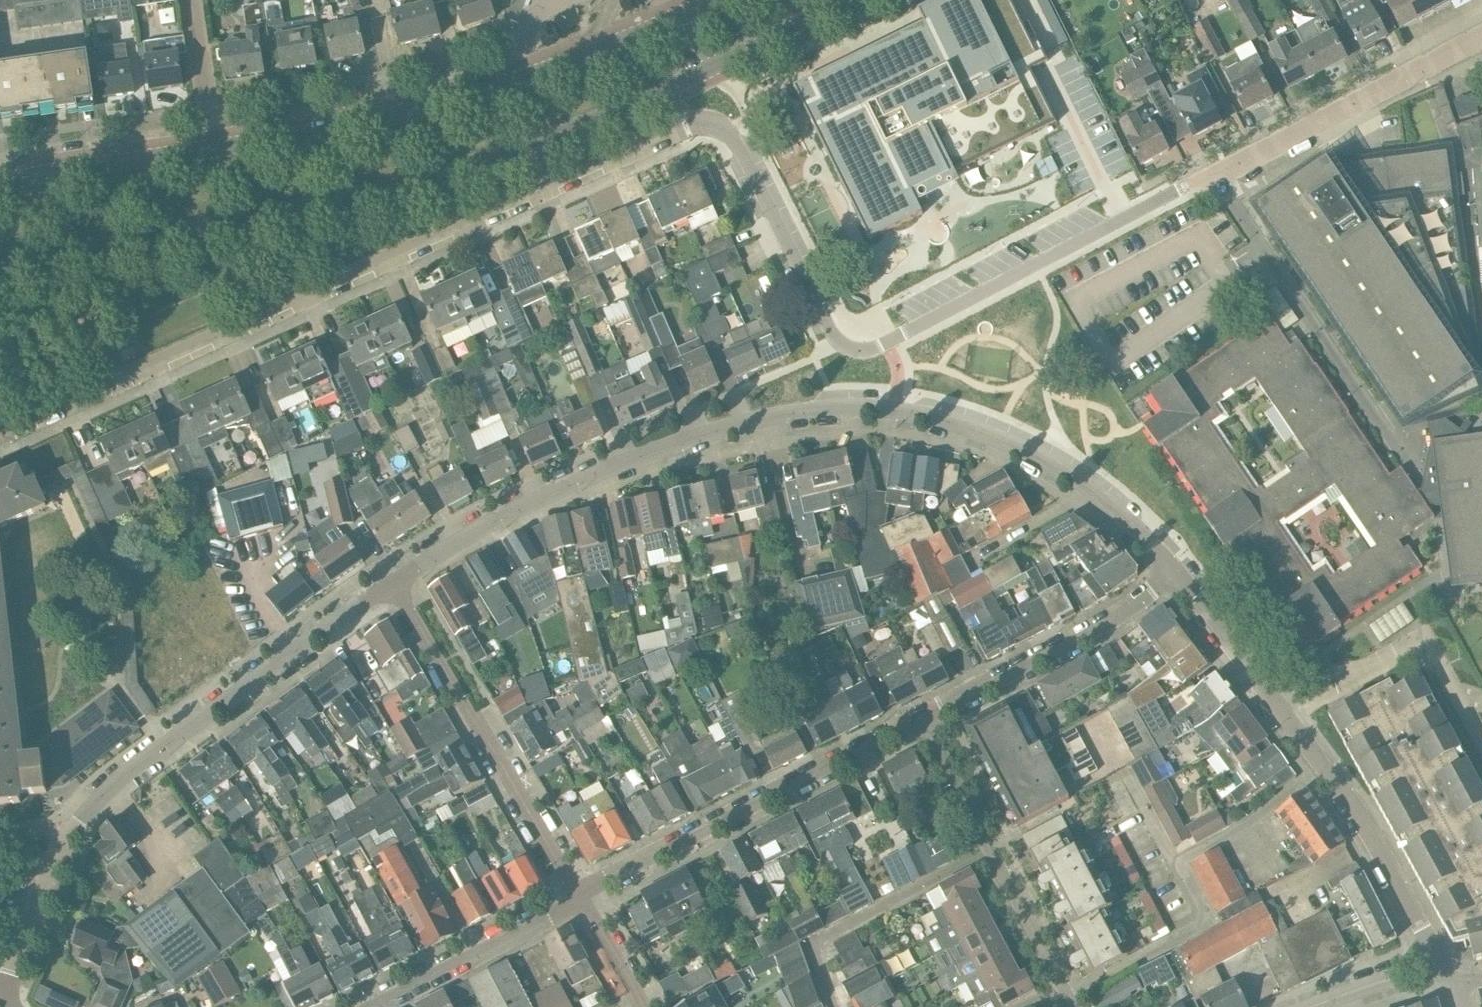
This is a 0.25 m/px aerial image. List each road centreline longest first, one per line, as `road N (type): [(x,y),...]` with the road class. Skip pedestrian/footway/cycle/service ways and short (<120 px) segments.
road 1 (residential): [(0,435),(690,125),(712,122)]
road 2 (secondary): [(0,263),(460,168),(705,73)]
road 3 (residential): [(834,333),(857,347),(895,341),(1481,32)]
road 4 (residential): [(2,1006),(61,828),(78,805),(393,581)]
road 5 (residential): [(393,581),(570,484),(688,438),(765,416),(866,405)]
road 6 (secondary): [(679,17),(582,59),(482,88),(344,125),(207,149)]
road 7 (residential): [(1442,965),(1374,839),(1181,573)]
road 8 (residential): [(583,900),(600,882),(924,717)]
road 9 (residential): [(583,900),(393,581)]
road 10 (residential): [(1181,573),(1071,476),(953,423),(866,405)]
road 11 (residential): [(1075,1006),(924,717)]
road 12 (residential): [(924,717),(1114,618),(1181,573)]
road 13 (residential): [(834,333),(729,132),(712,122)]
road 14 (residential): [(374,1006),(583,900)]
road 15 (secondary): [(207,149),(0,187)]
road 16 (secondary): [(705,73),(840,0)]
road 17 (residential): [(207,149),(189,0)]
road 18 (residential): [(1309,1006),(1442,965)]
road 19 (residential): [(646,1006),(583,900)]

